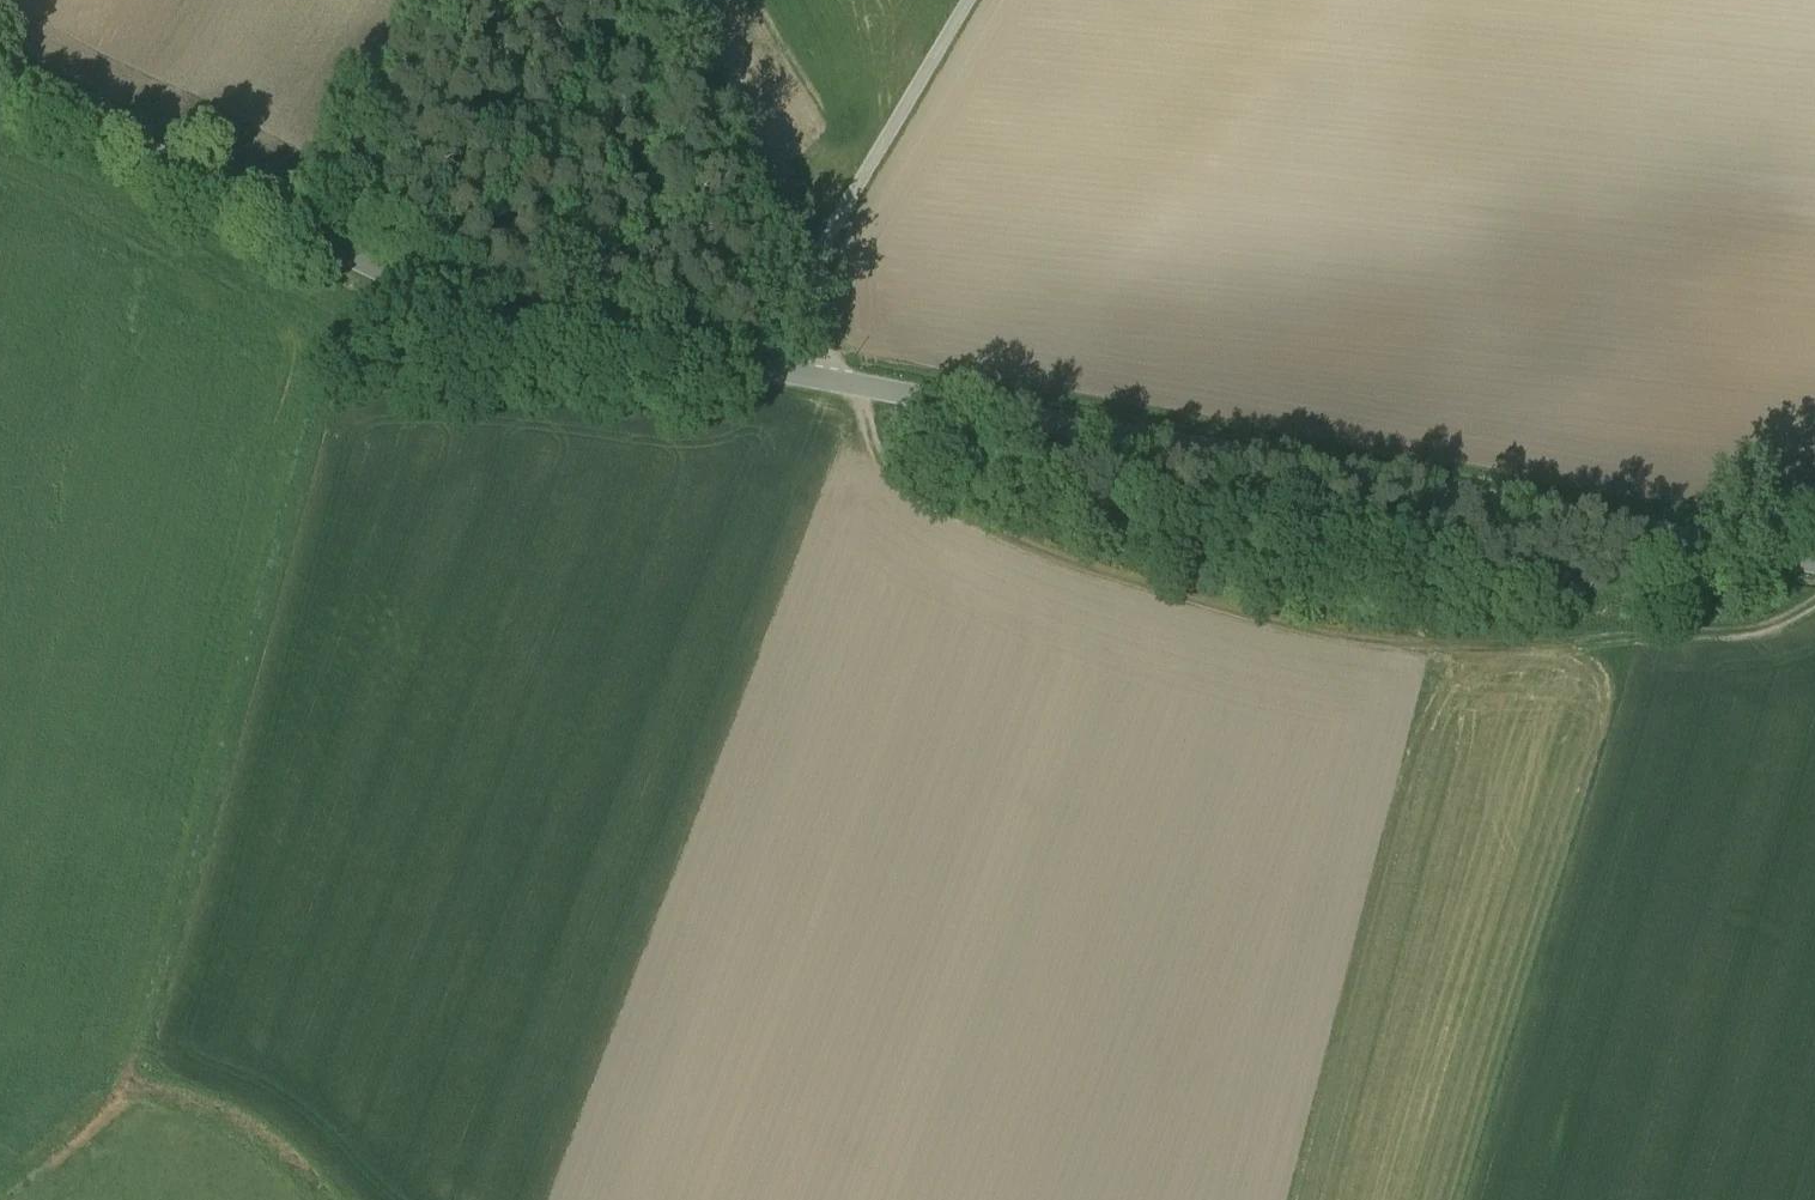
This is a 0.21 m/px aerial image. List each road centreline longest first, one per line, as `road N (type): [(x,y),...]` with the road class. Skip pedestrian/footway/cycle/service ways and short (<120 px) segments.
road 1 (tertiary): [(0,73),(327,245),(431,293),(507,317),(1814,564)]
road 2 (track): [(874,388),(892,457),(926,498),(1090,562),(1275,615),(1439,642),(1517,645),(1748,625),(1814,603)]
road 3 (track): [(806,279),(672,0)]

